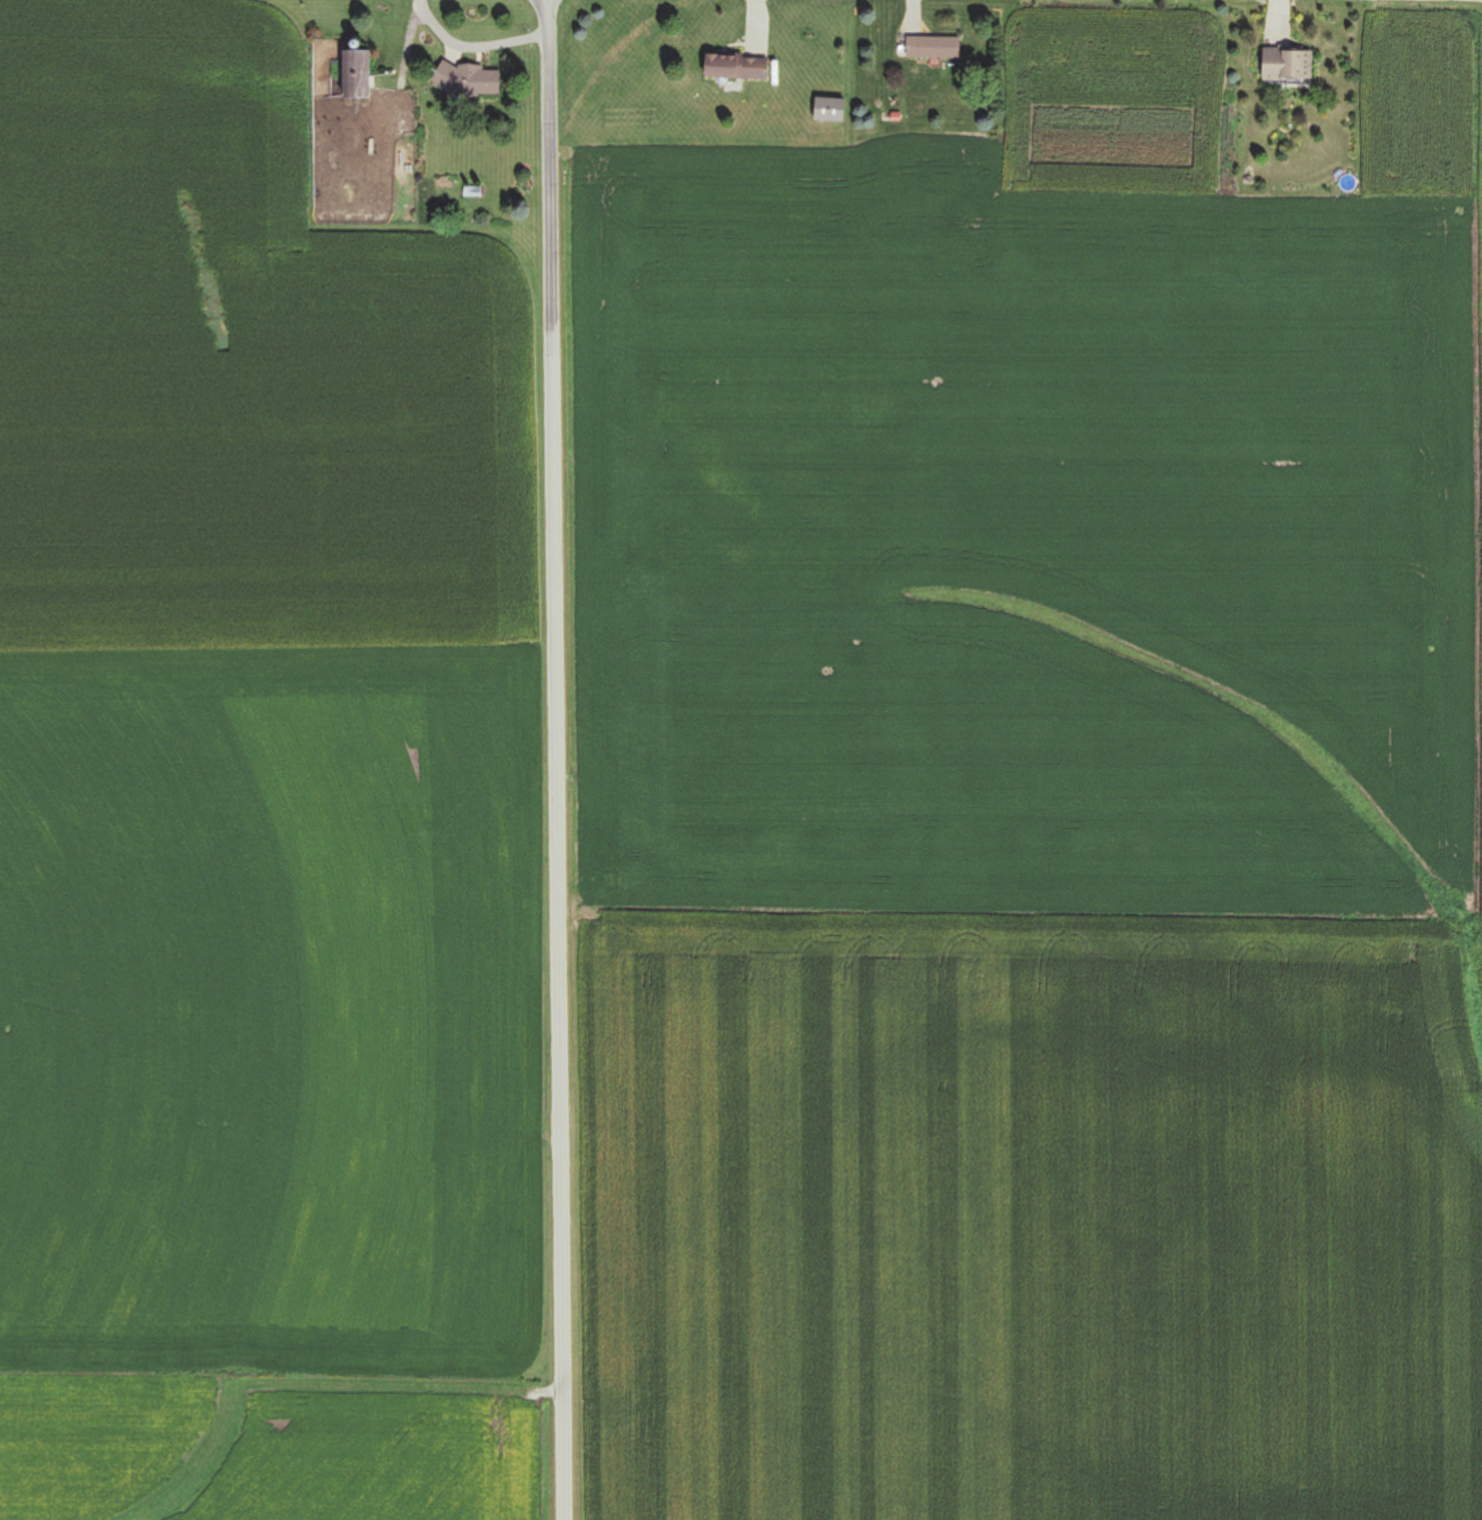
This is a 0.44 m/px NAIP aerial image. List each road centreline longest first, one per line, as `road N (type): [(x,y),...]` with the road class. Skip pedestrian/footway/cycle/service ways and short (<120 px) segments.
road 1 (residential): [(552,1519),(558,456)]
road 2 (residential): [(558,456),(551,0)]

